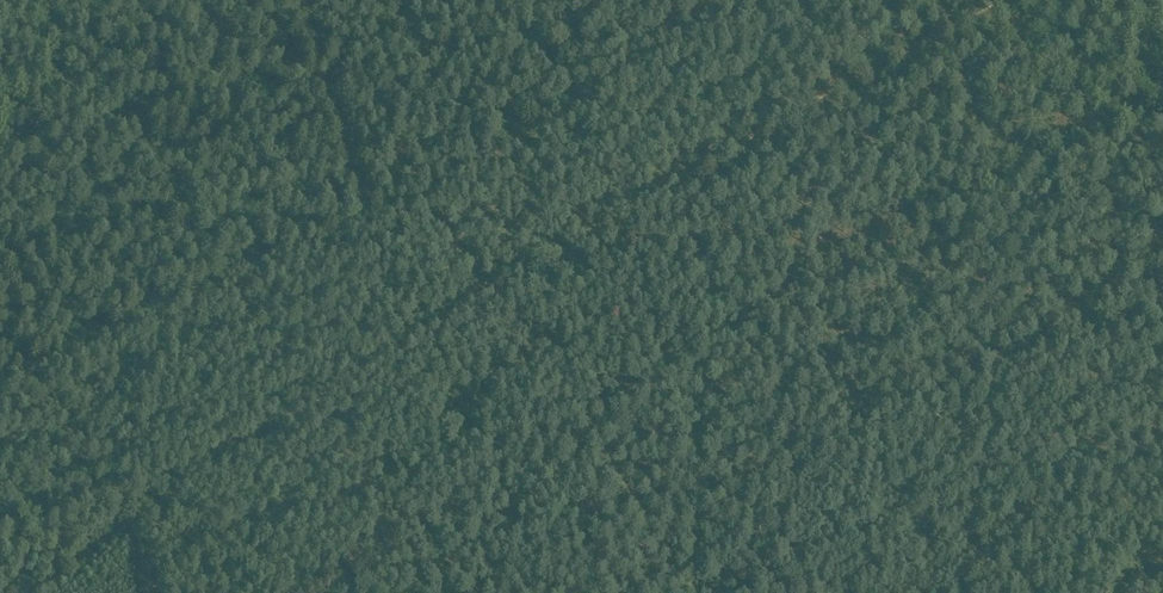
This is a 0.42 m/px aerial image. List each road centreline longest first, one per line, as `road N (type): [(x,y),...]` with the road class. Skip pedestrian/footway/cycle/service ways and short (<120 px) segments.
road 1 (track): [(137,518),(948,32)]
road 2 (track): [(34,375),(430,203),(642,75),(746,0)]
road 3 (track): [(592,427),(992,184)]
road 4 (track): [(592,427),(430,203)]
road 5 (track): [(310,0),(351,171),(376,229)]
road 6 (track): [(0,157),(180,0)]
road 7 (track): [(702,592),(592,427)]
road 8 (track): [(992,184),(1162,131)]
road 9 (track): [(137,518),(34,375)]
road 10 (track): [(992,184),(948,32)]
road 11 (track): [(33,592),(137,518)]

